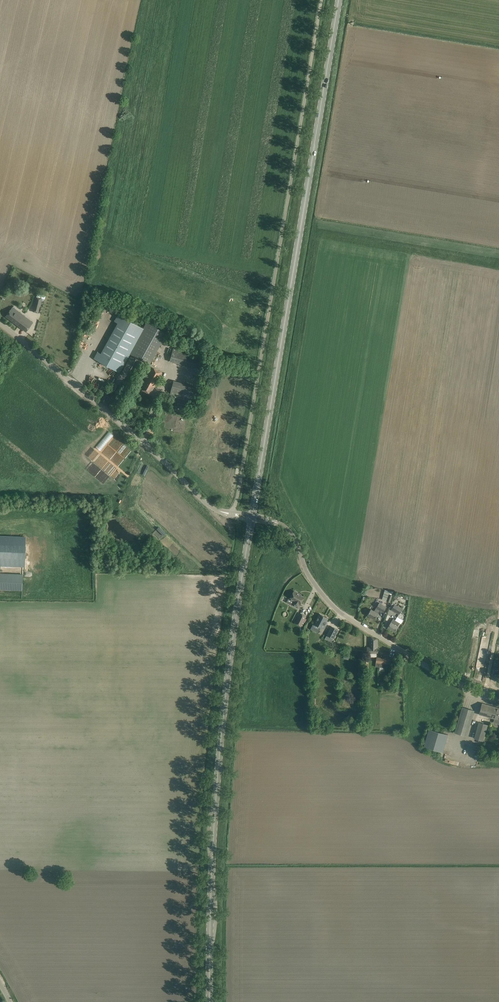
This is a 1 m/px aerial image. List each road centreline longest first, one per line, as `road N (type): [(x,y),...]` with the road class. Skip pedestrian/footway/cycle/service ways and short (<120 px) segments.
road 1 (primary): [(252,515),(339,0)]
road 2 (unclassified): [(232,514),(321,0)]
road 3 (primary): [(210,1001),(216,790),(251,520)]
road 4 (unclassified): [(232,514),(204,501),(0,323)]
road 5 (unclassified): [(498,701),(335,609),(308,574),(292,536),(275,522)]

